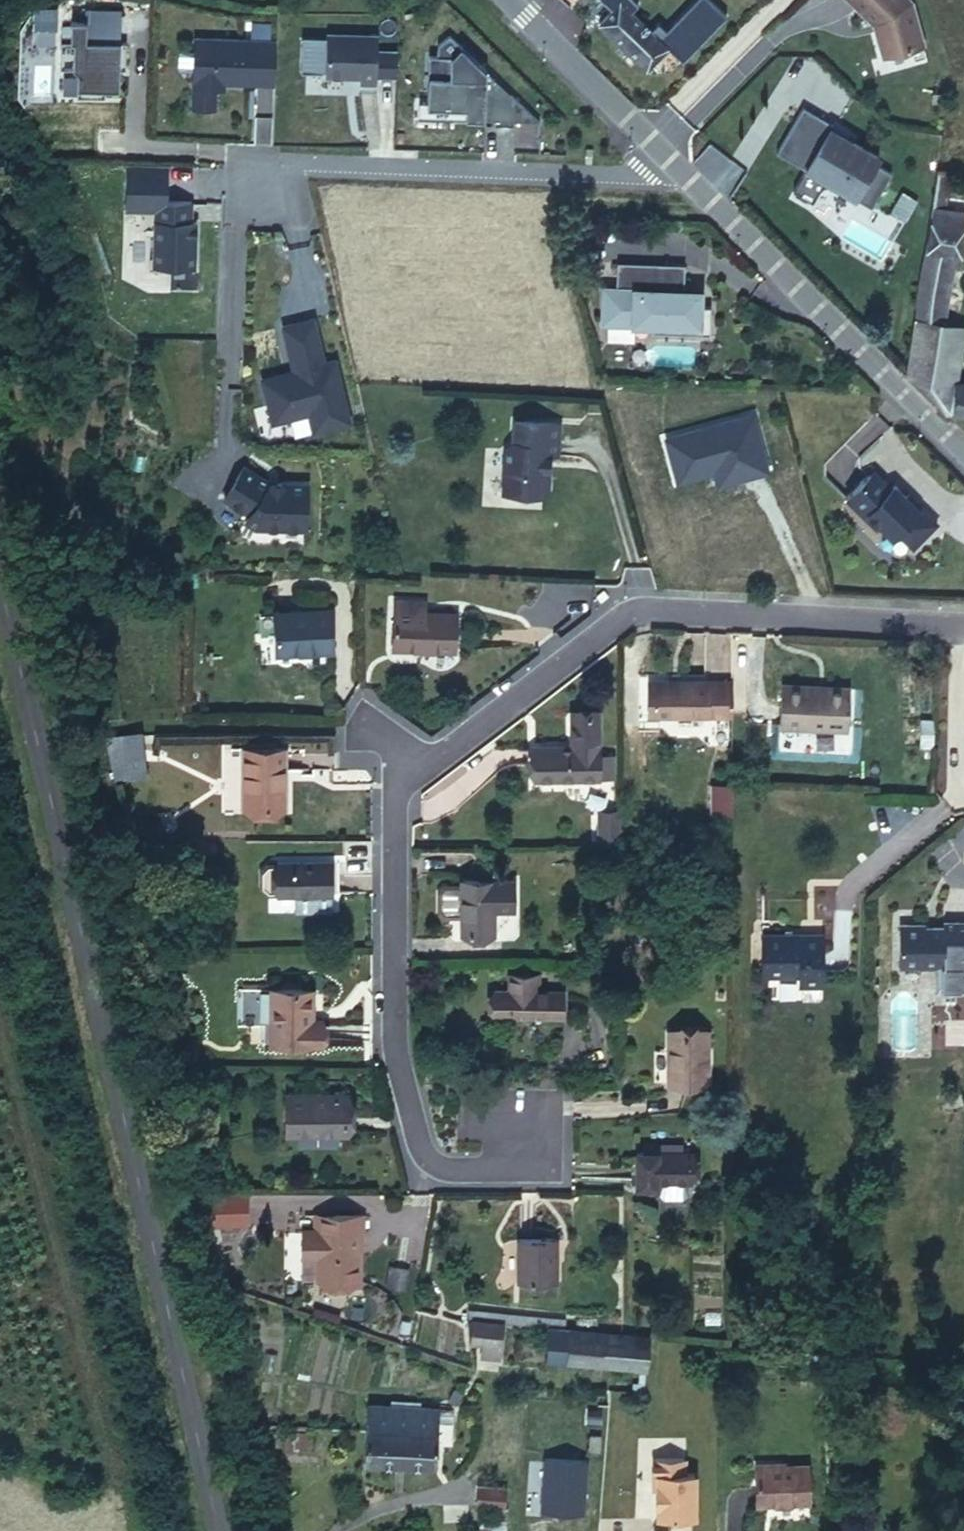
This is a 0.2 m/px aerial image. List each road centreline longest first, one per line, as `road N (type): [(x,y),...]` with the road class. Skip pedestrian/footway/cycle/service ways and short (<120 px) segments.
road 1 (residential): [(963,619),(619,604),(389,787),(389,1061),(418,1155),(444,1170),(485,1171),(530,1139)]
road 2 (tertiary): [(0,582),(218,1530)]
road 3 (residential): [(963,456),(664,154)]
road 4 (residential): [(664,154),(645,178),(304,169),(260,193)]
road 5 (residential): [(664,154),(514,0)]

